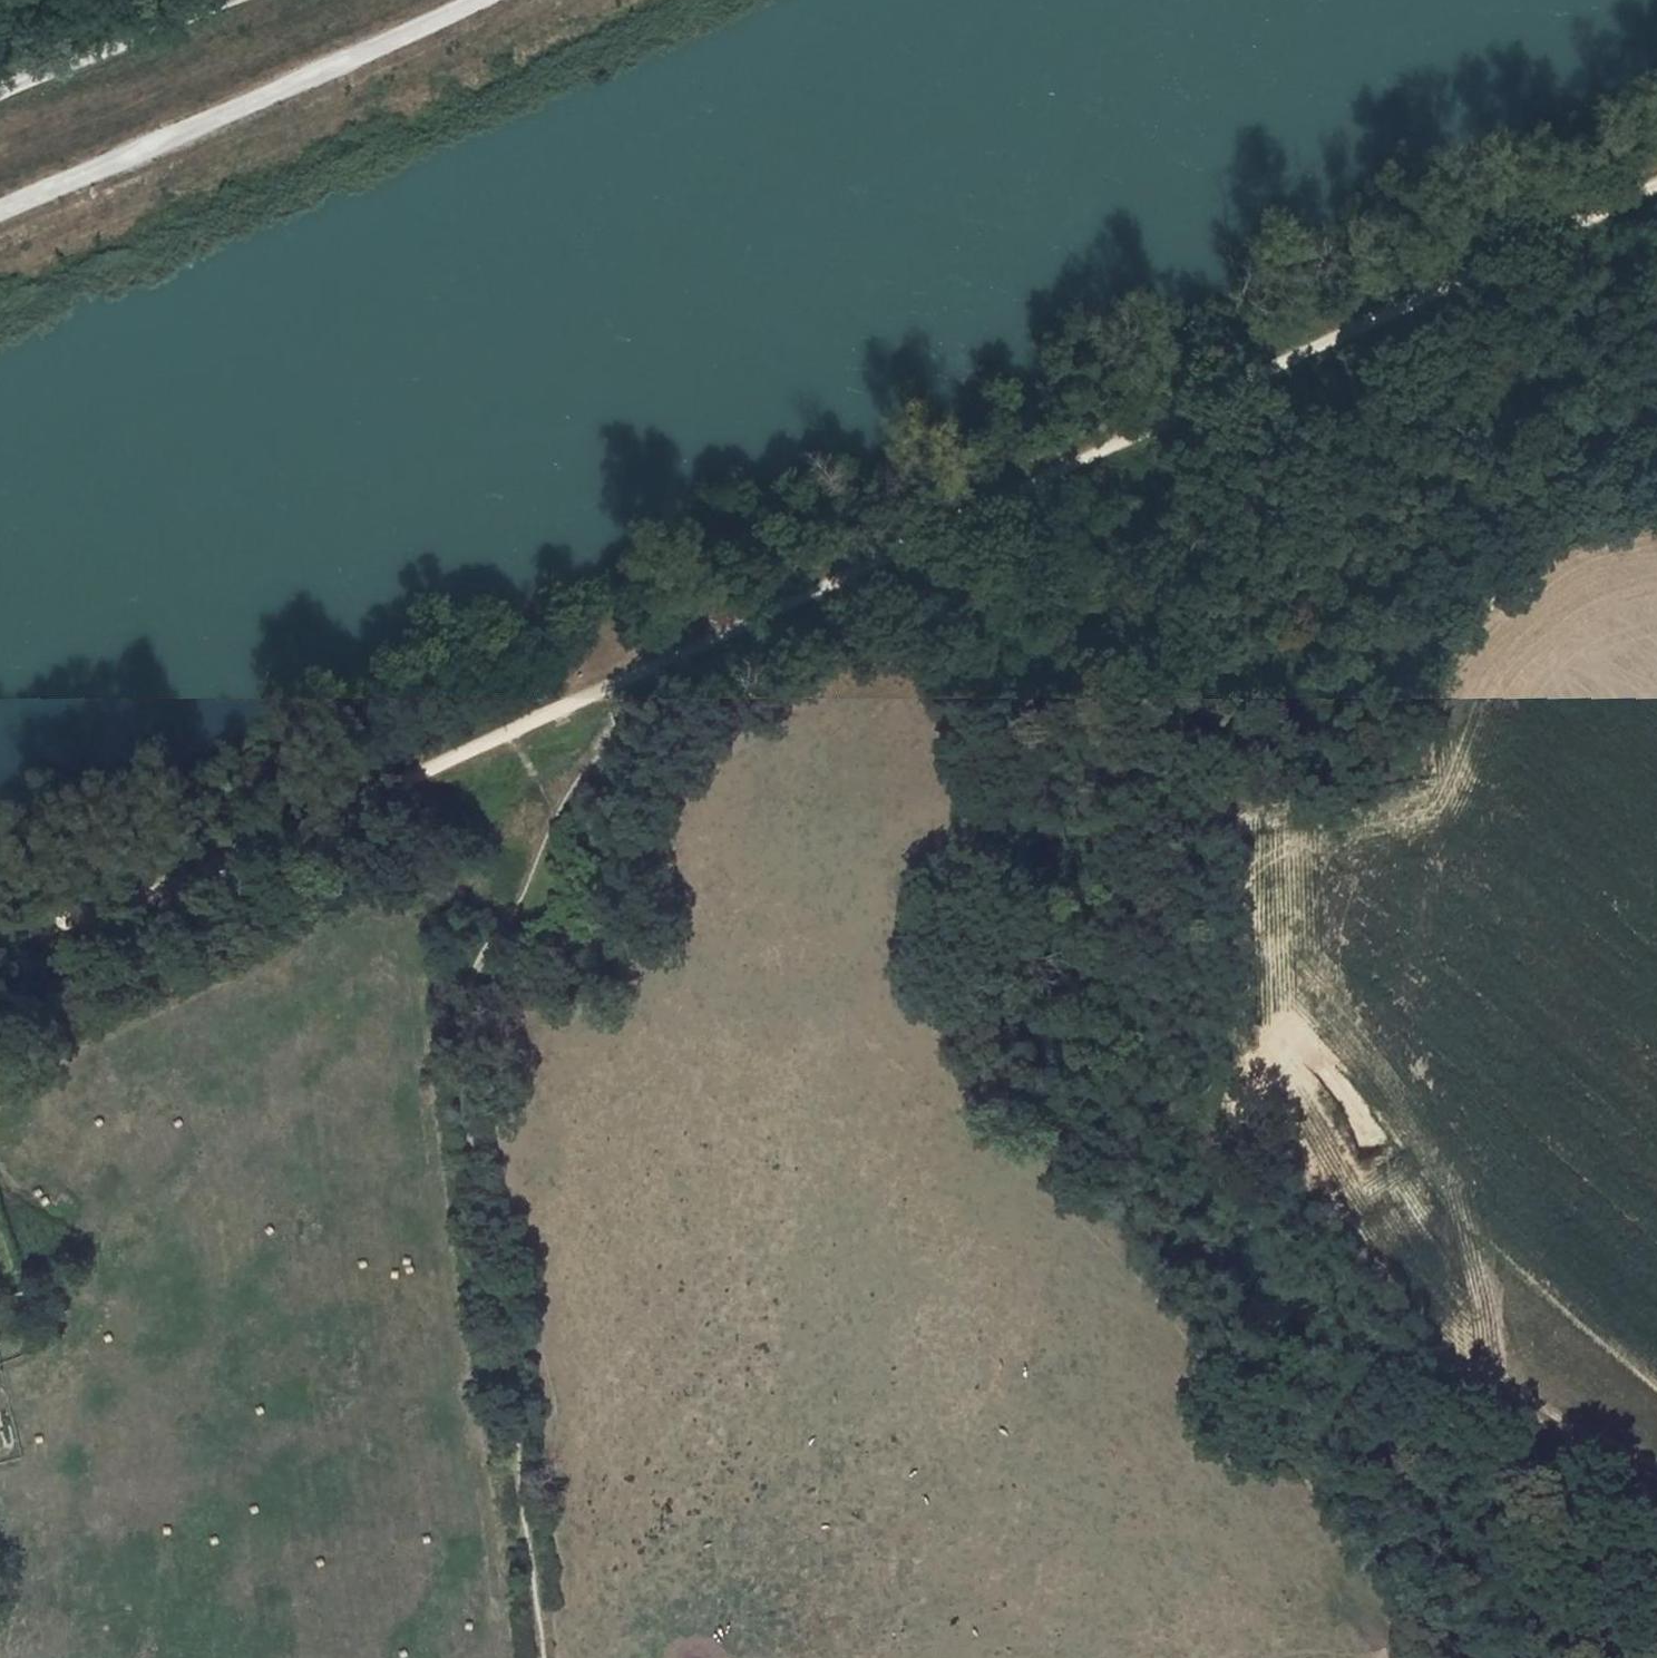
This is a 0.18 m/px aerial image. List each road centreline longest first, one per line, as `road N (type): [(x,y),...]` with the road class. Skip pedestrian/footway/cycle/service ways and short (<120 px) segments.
road 1 (track): [(0,212),(479,0)]
road 2 (track): [(1656,1479),(1523,1428),(1417,1274)]
road 3 (track): [(222,0),(0,88)]

